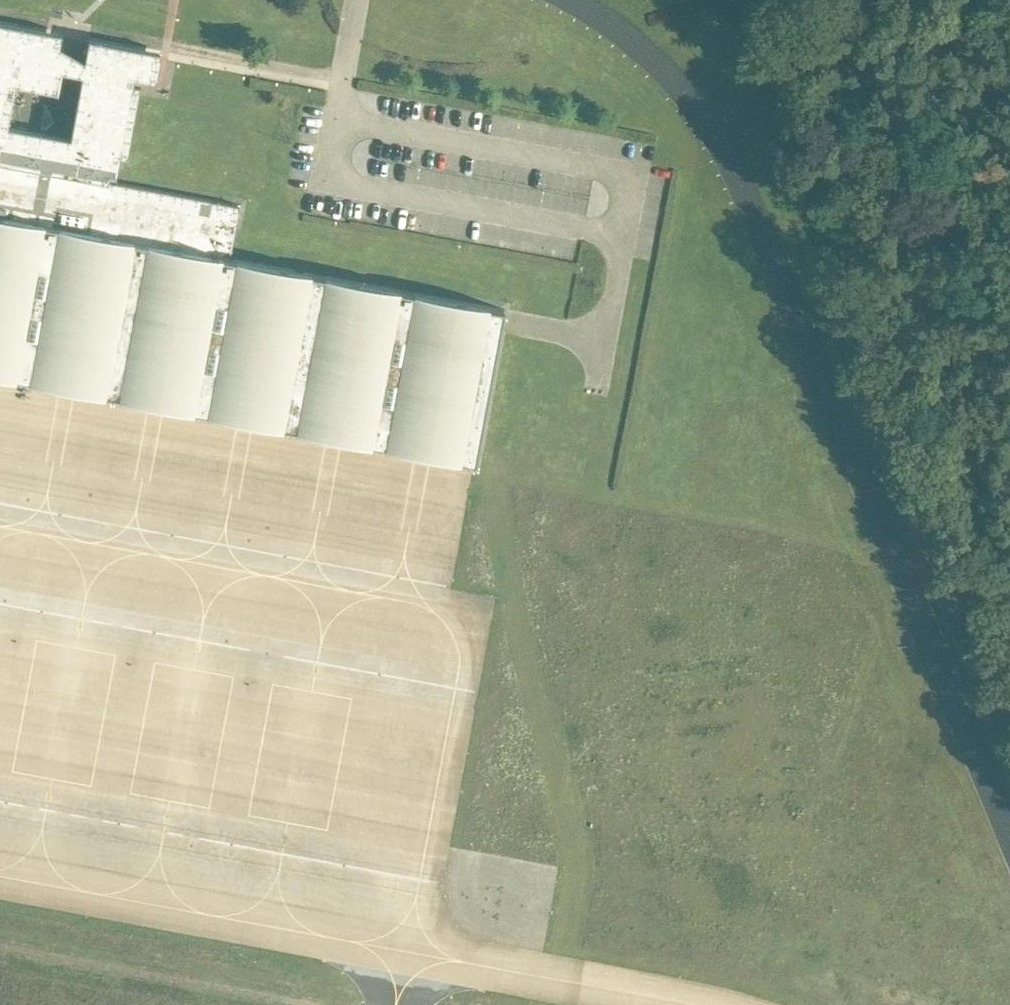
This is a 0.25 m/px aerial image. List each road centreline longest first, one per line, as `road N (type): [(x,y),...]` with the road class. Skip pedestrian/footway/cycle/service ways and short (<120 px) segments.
road 1 (unclassified): [(1009,841),(742,182),(656,61),(570,0)]

